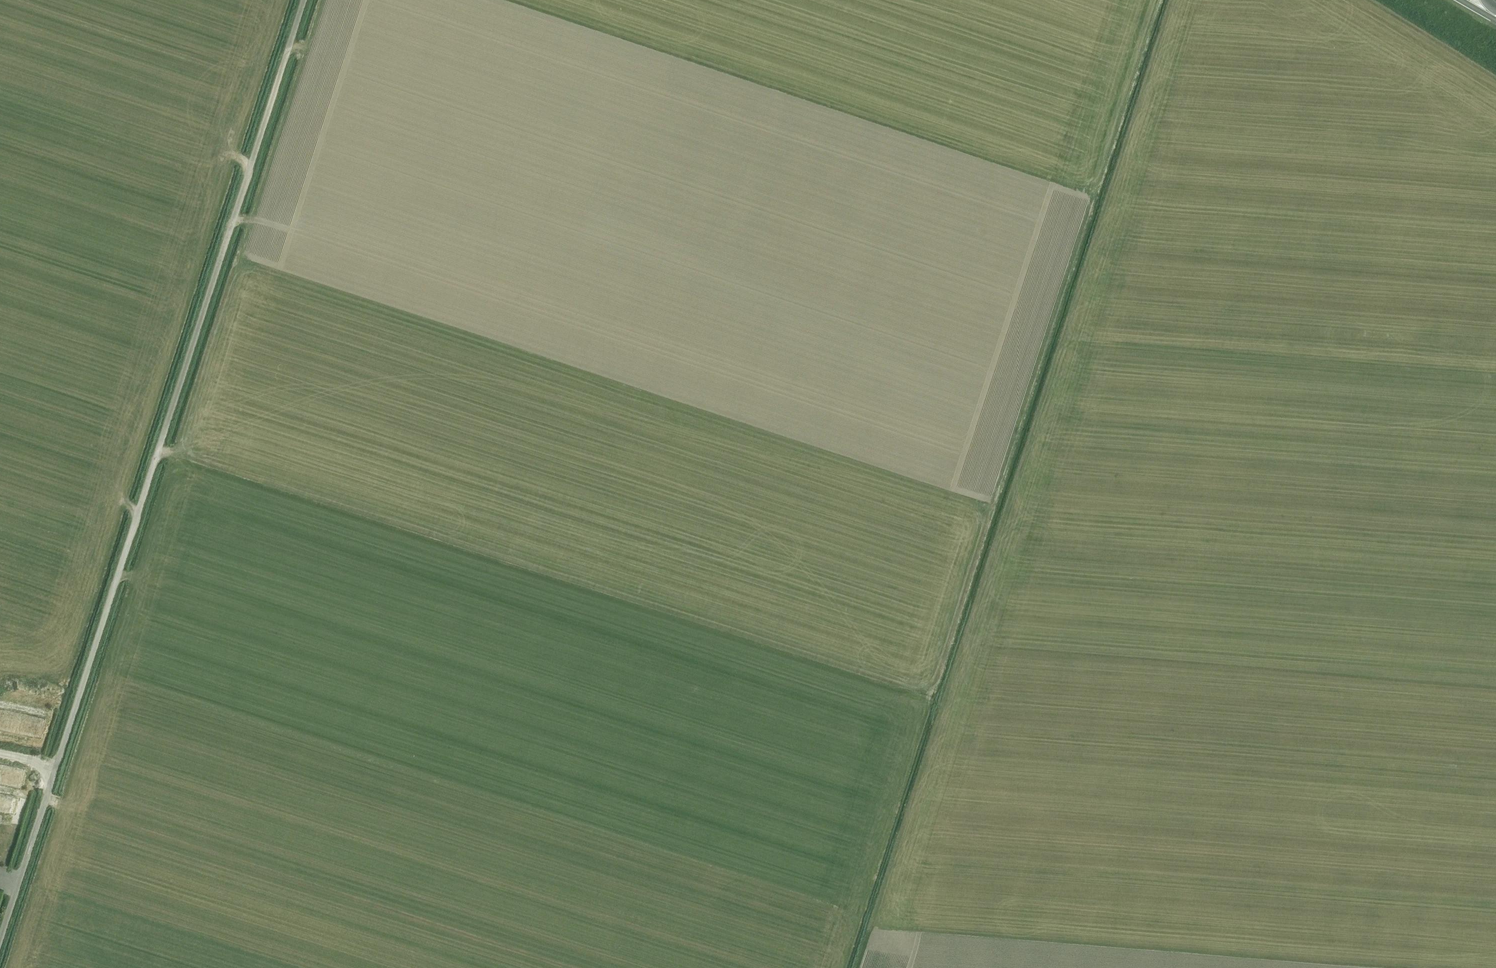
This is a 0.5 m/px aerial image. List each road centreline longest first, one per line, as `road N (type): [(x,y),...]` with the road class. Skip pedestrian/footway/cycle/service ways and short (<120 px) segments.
road 1 (unclassified): [(0,936),(303,0)]

